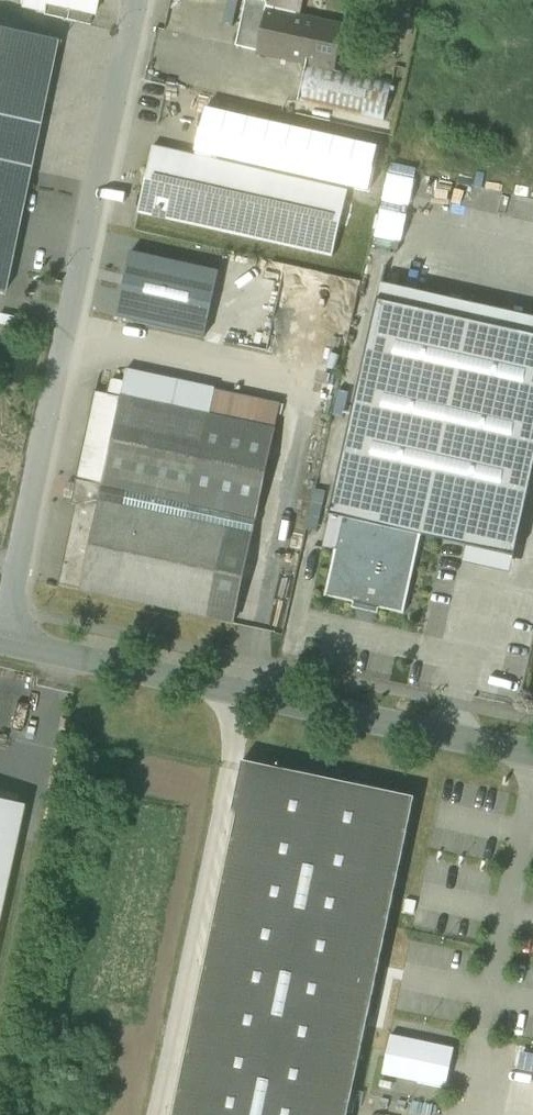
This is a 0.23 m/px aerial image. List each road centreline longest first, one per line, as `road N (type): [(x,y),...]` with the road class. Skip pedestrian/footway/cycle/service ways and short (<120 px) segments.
road 1 (residential): [(1,648),(130,0)]
road 2 (residential): [(532,756),(1,648)]

